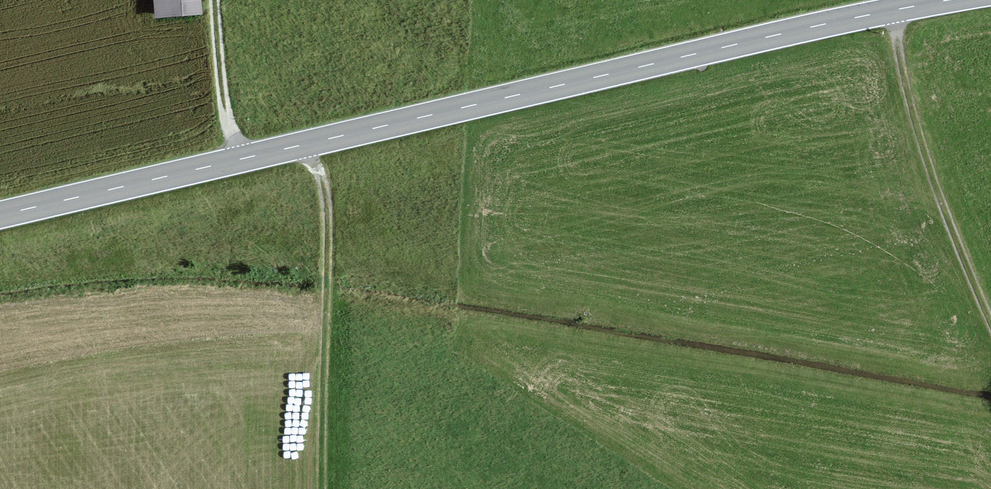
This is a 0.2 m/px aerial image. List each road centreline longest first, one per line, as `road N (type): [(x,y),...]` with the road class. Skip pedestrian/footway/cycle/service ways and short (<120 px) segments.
road 1 (secondary): [(946,0),(0,215)]
road 2 (track): [(892,10),(930,176),(990,323)]
road 3 (track): [(243,158),(222,99),(212,0)]

